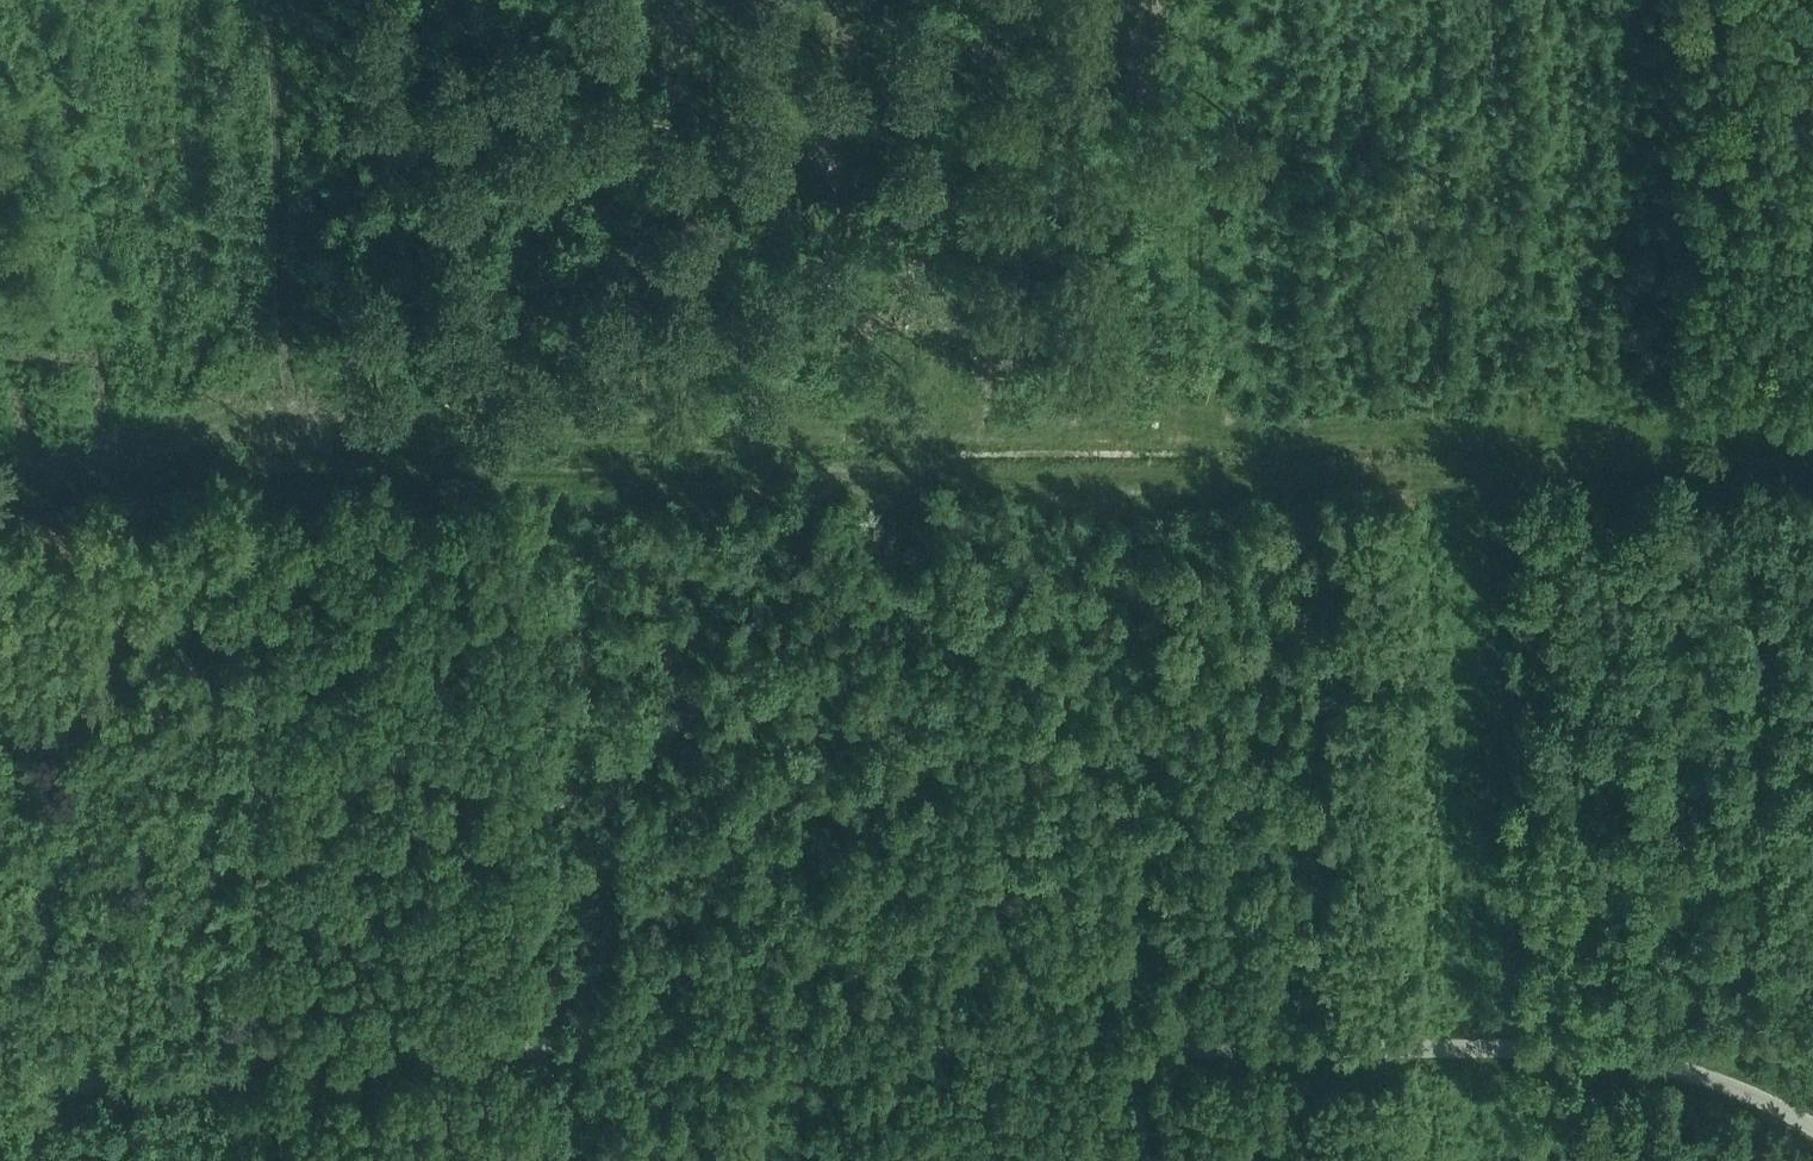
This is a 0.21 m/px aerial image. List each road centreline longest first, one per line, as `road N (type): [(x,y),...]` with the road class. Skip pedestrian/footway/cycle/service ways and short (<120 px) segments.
road 1 (unclassified): [(0,1106),(190,1060),(263,1053),(1506,1049),(1652,1065),(1749,1097),(1812,1129)]

